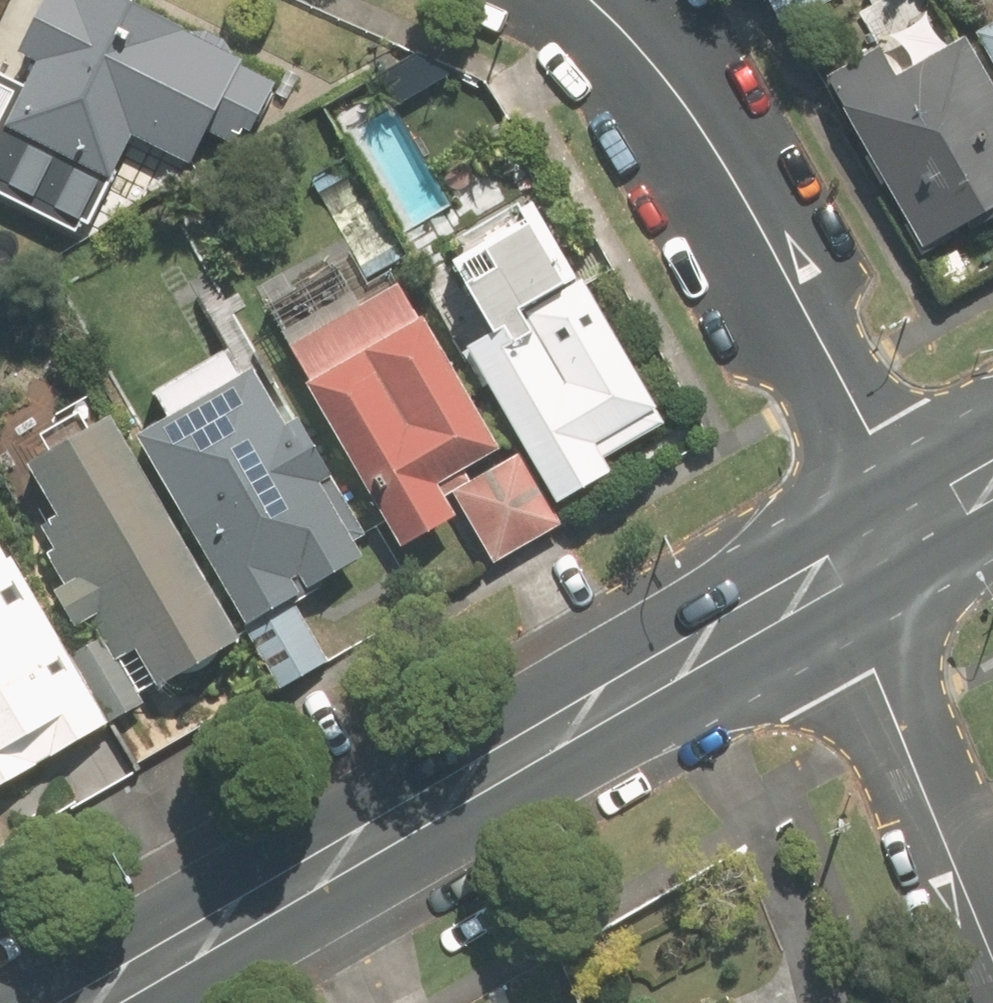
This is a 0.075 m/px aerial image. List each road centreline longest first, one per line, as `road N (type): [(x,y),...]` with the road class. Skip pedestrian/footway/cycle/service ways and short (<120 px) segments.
road 1 (secondary): [(871,551),(102,1002)]
road 2 (residential): [(871,551),(854,406),(746,194),(672,87),(595,0)]
road 3 (residential): [(992,969),(883,694),(871,551)]
road 4 (secondary): [(992,480),(871,551)]

